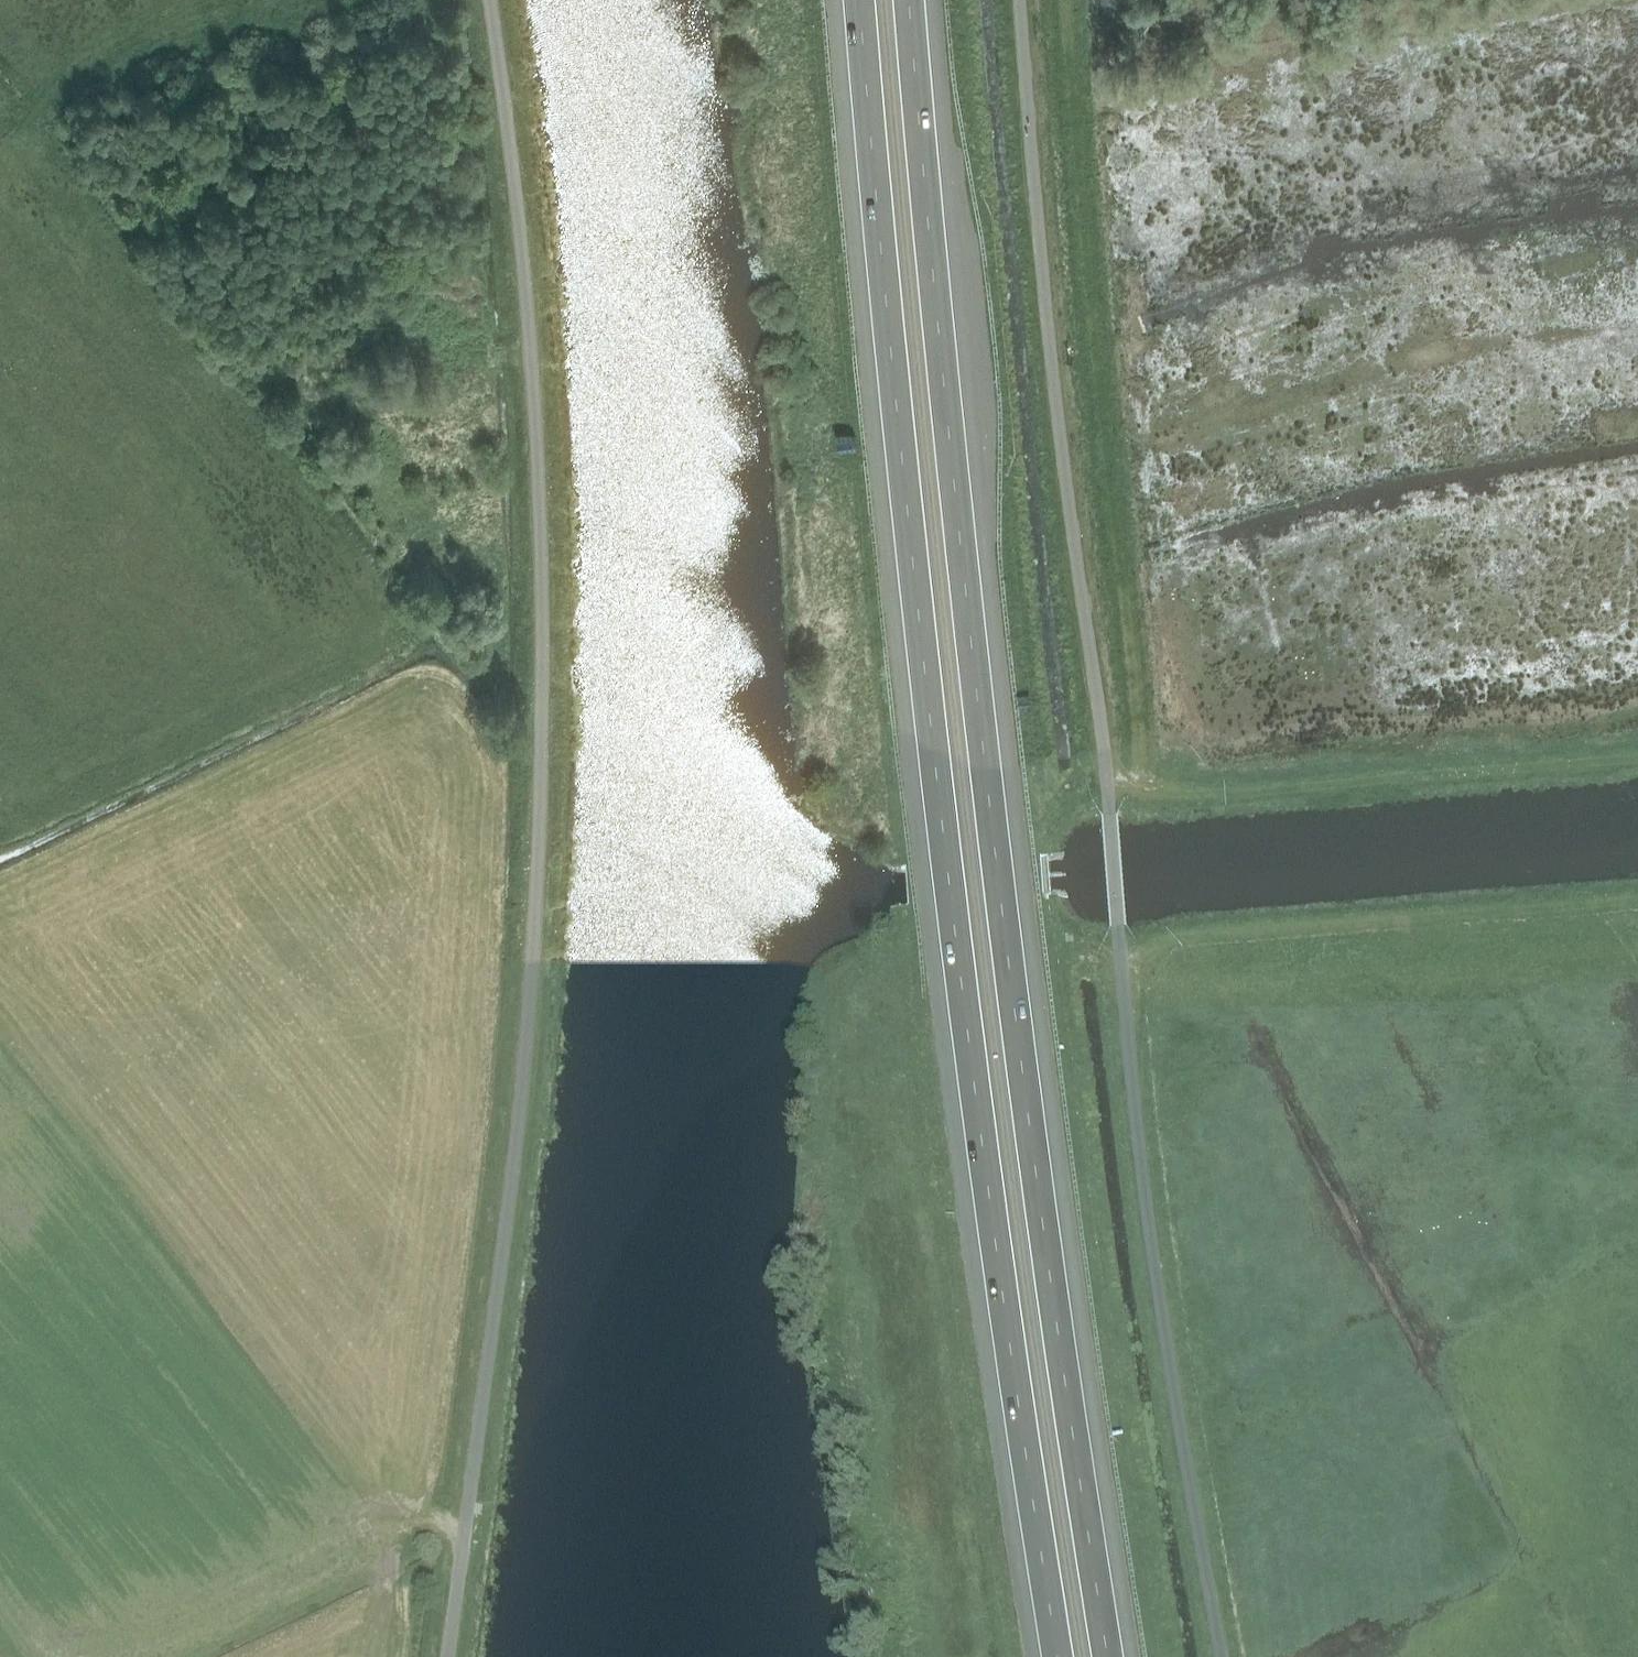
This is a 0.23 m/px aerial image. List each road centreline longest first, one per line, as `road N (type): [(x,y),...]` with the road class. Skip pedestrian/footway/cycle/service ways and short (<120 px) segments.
road 1 (motorway): [(861,0),(955,972),(1062,1656)]
road 2 (motorway): [(1116,1656),(1017,975),(913,0)]
road 3 (unclassified): [(444,1656),(520,1077),(541,762),(531,411),(485,0)]
road 4 (unclassified): [(1120,952),(1106,753),(1055,392),(1020,0)]
road 5 (unclassified): [(1120,952),(1162,1314),(1223,1656)]

